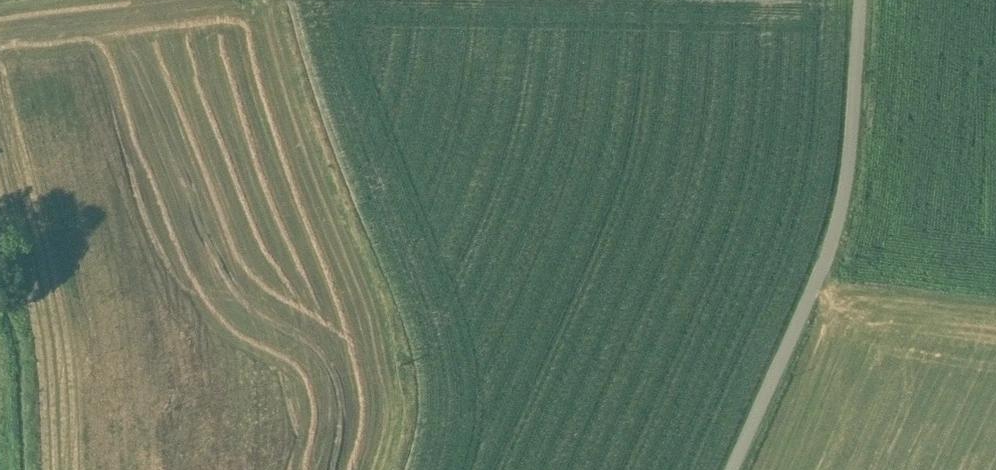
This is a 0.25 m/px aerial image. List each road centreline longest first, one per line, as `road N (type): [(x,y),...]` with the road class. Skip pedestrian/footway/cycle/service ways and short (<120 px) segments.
road 1 (unclassified): [(733,469),(834,251),(853,170),(865,0)]

